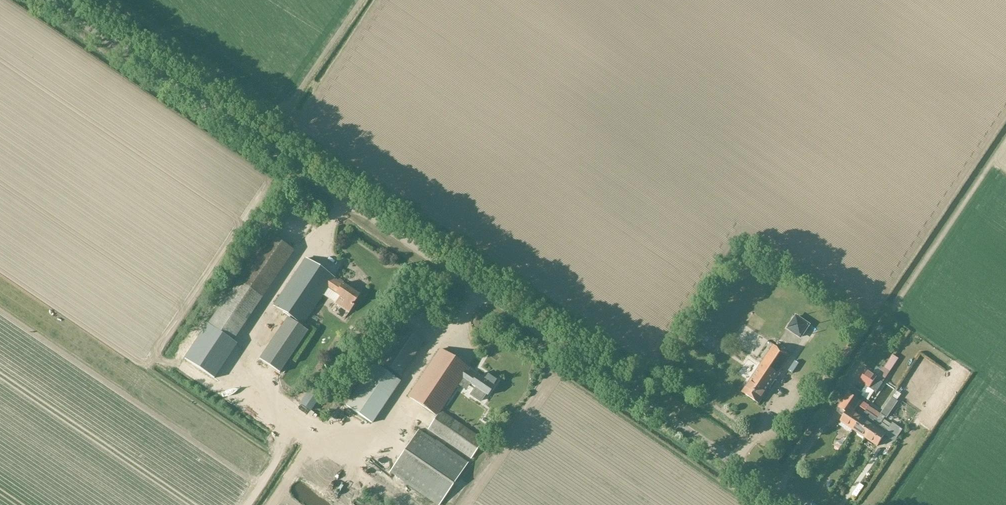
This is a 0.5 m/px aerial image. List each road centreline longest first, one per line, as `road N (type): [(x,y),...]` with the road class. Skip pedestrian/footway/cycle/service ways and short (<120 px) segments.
road 1 (unclassified): [(797,504),(51,0)]

